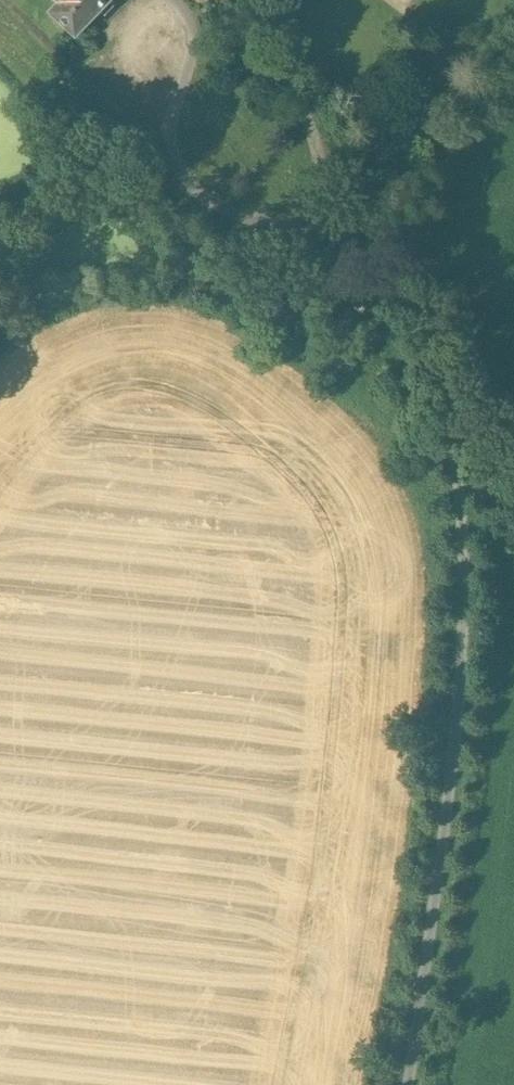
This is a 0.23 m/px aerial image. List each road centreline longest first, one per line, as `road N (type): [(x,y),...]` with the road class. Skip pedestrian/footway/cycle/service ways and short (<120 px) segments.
road 1 (unclassified): [(416,1084),(470,801),(468,463),(424,351),(361,248),(326,225),(249,207),(186,178),(163,143),(158,114),(186,28),(176,0)]

